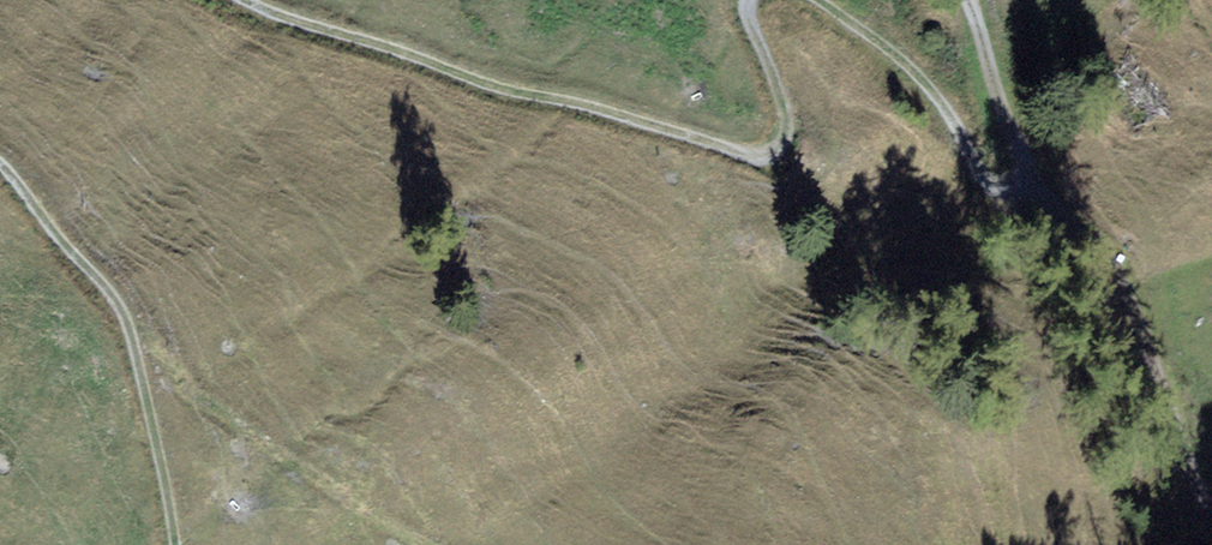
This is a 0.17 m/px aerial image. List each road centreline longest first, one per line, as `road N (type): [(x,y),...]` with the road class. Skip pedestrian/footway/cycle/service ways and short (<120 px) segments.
road 1 (track): [(749,0),(788,135),(789,155),(777,163),(663,123),(476,77),(248,0)]
road 2 (track): [(960,0),(1023,167),(1107,258),(1143,327),(1211,511)]
road 3 (track): [(0,161),(130,312),(176,544)]
road 4 (track): [(1032,177),(1020,183),(995,177),(935,94),(817,0)]

